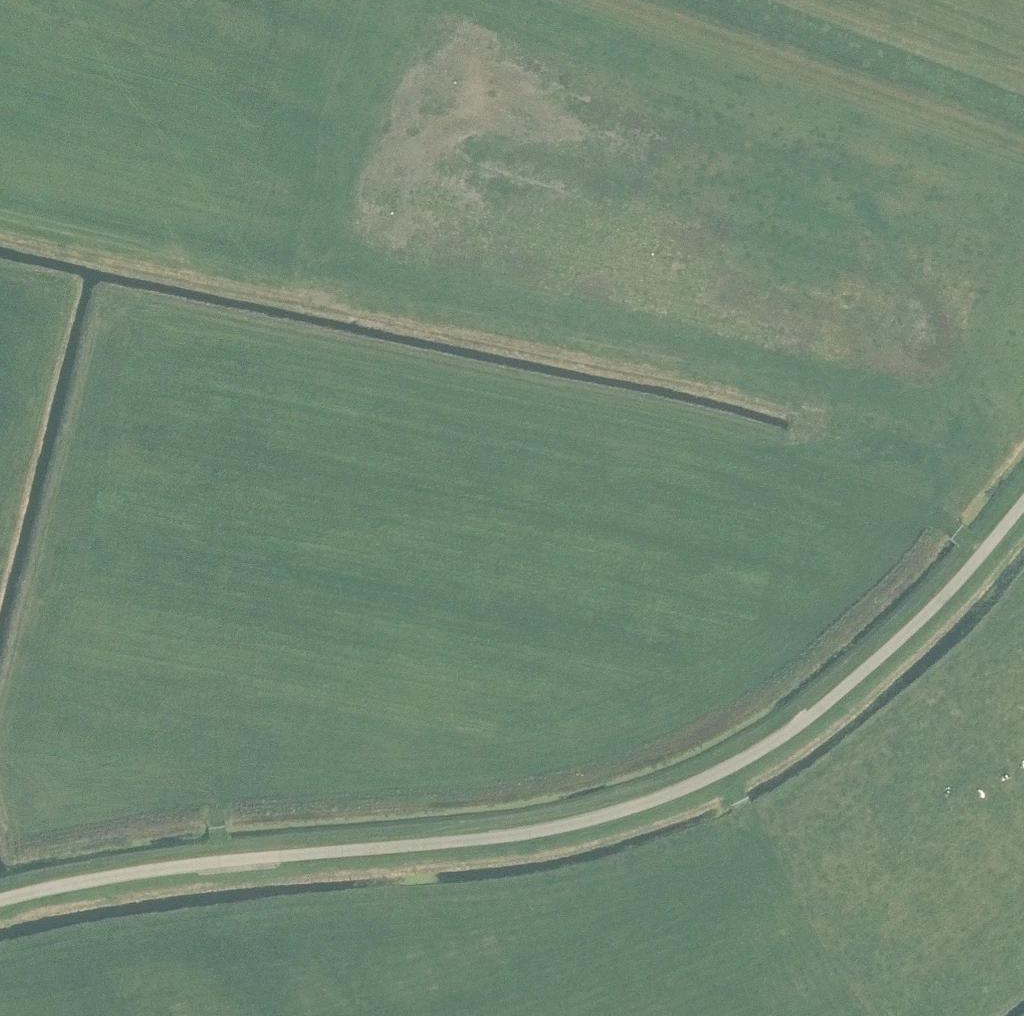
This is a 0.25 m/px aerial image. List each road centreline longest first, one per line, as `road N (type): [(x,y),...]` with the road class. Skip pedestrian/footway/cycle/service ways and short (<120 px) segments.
road 1 (unclassified): [(0,902),(148,871),(538,831),(687,789),(755,757),(817,712),(966,571),(1023,500)]

